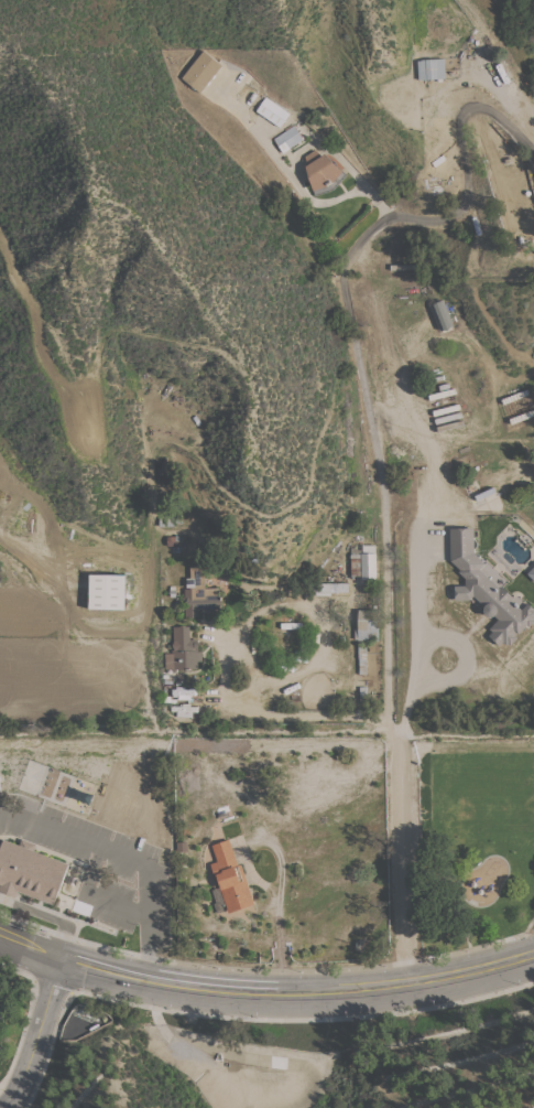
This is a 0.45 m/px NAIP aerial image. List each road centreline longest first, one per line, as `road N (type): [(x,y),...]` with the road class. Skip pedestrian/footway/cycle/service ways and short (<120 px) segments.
road 1 (residential): [(407,987),(396,744),(386,720),(384,508),(342,275),(347,258),(384,219),(439,222),(464,203),(464,112),(490,110),(533,155)]
road 2 (tertiary): [(533,954),(407,987),(254,997),(148,983),(0,935)]
road 3 (residential): [(165,730),(393,732)]
road 4 (residential): [(58,960),(39,1035),(3,1107)]

